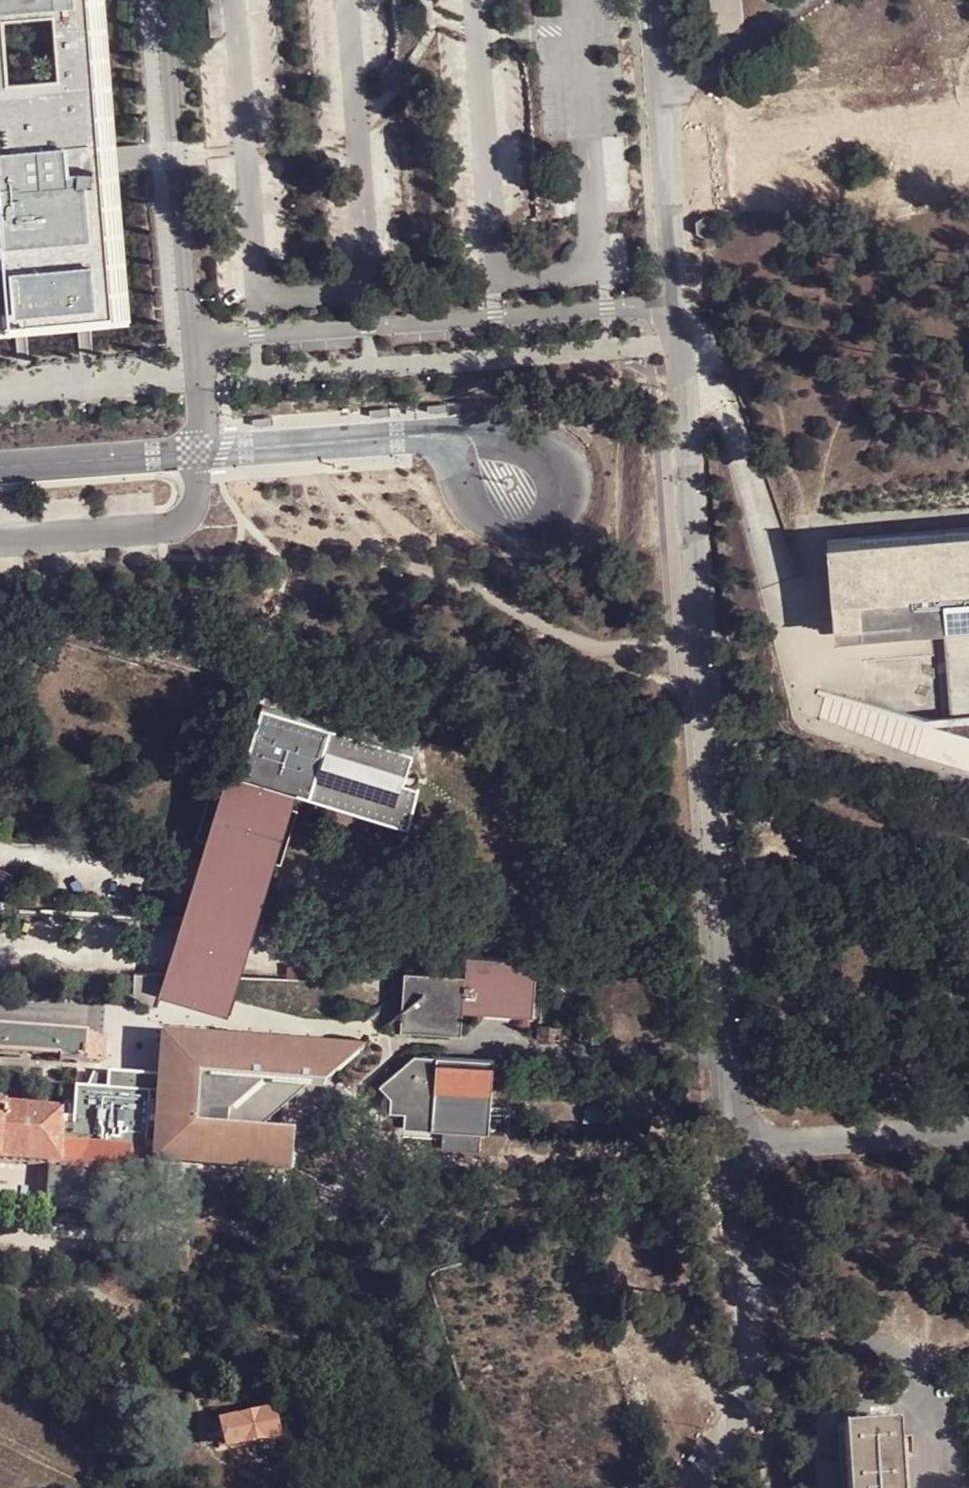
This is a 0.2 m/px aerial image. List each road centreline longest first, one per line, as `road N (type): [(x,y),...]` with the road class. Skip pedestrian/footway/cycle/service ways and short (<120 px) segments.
road 1 (unclassified): [(968,1131),(739,1150),(677,347)]
road 2 (unclassified): [(677,347),(704,348),(814,670),(938,660)]
road 3 (unclassified): [(203,342),(674,303)]
road 4 (unclassified): [(203,342),(197,505),(183,523),(0,540)]
road 5 (unclassified): [(163,0),(191,327),(203,342)]
road 6 (unclassified): [(674,303),(655,0)]
road 7 (unclassified): [(691,1487),(753,1383),(752,1296)]
road 8 (unclassified): [(161,1016),(0,1006)]

